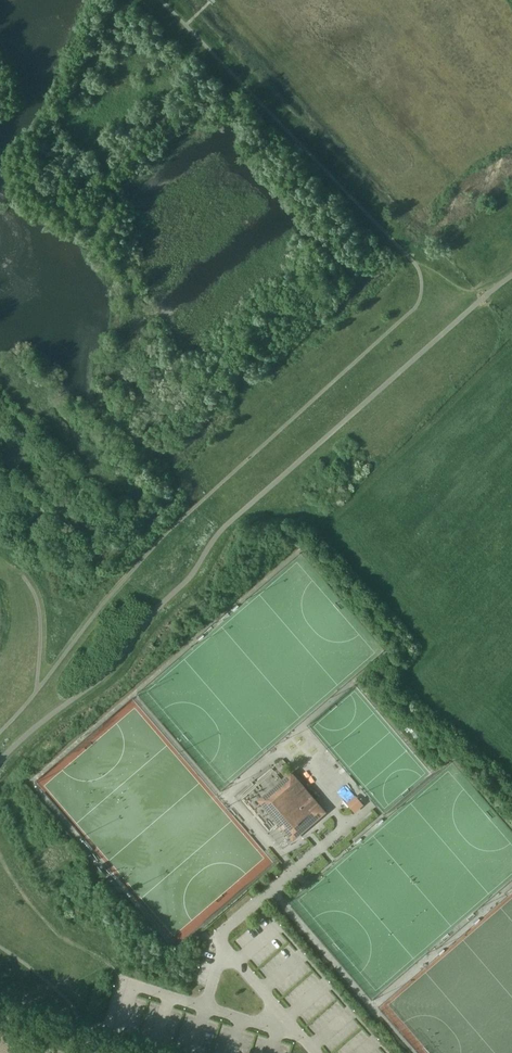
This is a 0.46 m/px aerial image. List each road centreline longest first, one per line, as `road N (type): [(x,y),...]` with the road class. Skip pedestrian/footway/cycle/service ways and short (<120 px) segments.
road 1 (unclassified): [(125,1052),(0,1013)]

